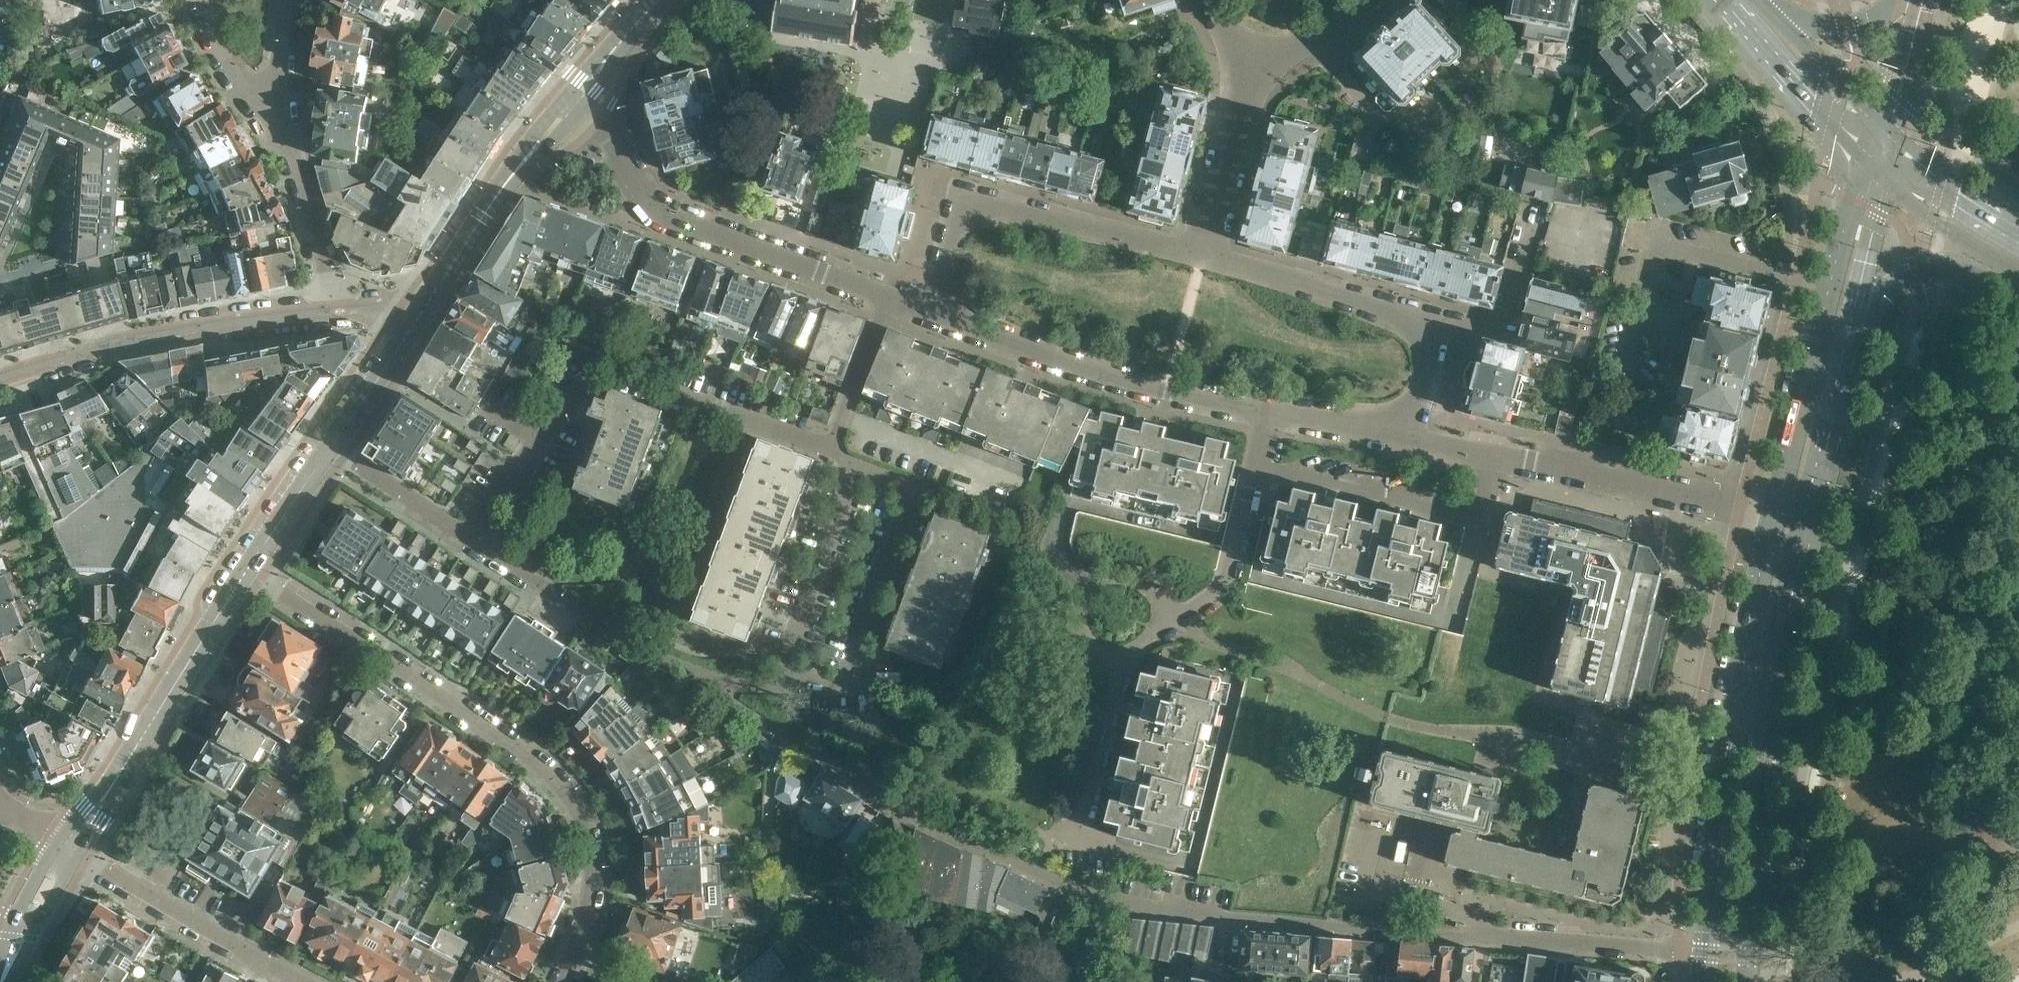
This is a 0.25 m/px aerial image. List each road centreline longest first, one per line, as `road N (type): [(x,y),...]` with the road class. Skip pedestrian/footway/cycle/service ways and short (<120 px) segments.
road 1 (residential): [(1709,950),(1234,921),(1110,905),(1039,876),(681,677)]
road 2 (primary): [(1750,981),(1777,648),(1856,324)]
road 3 (residential): [(251,570),(563,785),(589,836),(595,880),(564,981)]
road 4 (residential): [(1417,439),(1167,394),(920,301)]
road 5 (residential): [(472,540),(590,373),(606,371),(839,449)]
road 6 (primary): [(1774,514),(1723,785),(1709,950)]
road 7 (residential): [(587,90),(608,105),(651,195),(675,217),(894,294)]
road 8 (residential): [(1417,439),(1444,345),(1439,323),(1419,308),(1206,252)]
road 9 (residential): [(1774,514),(1417,439)]
road 10 (primary): [(1870,165),(1851,199),(1774,514)]
road 11 (residential): [(1206,252),(1007,200),(970,203),(947,217),(920,301)]
road 12 (residential): [(785,675),(857,673),(914,514),(926,480),(862,457)]
road 13 (residential): [(329,311),(188,329),(0,380)]
road 14 (tertiary): [(78,848),(251,570)]
road 15 (tertiary): [(415,318),(587,90)]
road 16 (residential): [(310,981),(78,848)]
road 17 (residential): [(681,677),(472,540)]
road 18 (residential): [(785,675),(862,457)]
road 19 (residential): [(329,311),(326,268),(299,179),(263,96)]
road 20 (secondary): [(1722,0),(1870,165)]
road 21 (residential): [(1206,252),(1260,57)]
road 22 (residential): [(472,540),(327,448)]
road 23 (primary): [(1856,324),(1892,284),(1920,271),(2003,262)]
road 24 (residential): [(839,449),(894,294)]
road 25 (primary): [(2018,223),(1943,176),(1889,128)]
road 26 (secondary): [(1889,128),(1774,16)]
road 27 (tertiary): [(327,448),(415,318)]
road 28 (primary): [(1856,324),(1884,179)]
road 29 (primary): [(1884,179),(1931,220),(2003,262)]
road 30 (tertiary): [(251,570),(327,448)]
road 31 (residential): [(1260,57),(1305,54),(1340,40),(1385,0)]
road 32 (tertiary): [(1903,0),(1845,26),(1774,16)]
road 33 (tertiary): [(1917,0),(1889,128)]

